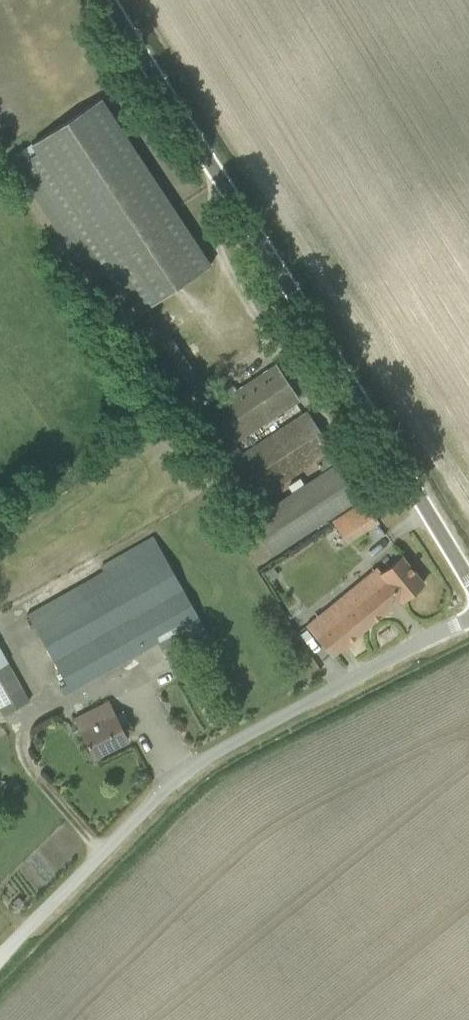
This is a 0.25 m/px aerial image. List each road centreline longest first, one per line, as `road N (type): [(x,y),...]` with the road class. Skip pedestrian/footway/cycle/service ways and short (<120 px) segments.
road 1 (unclassified): [(468,579),(110,0)]
road 2 (unclassified): [(468,616),(215,751),(168,788),(0,961)]

